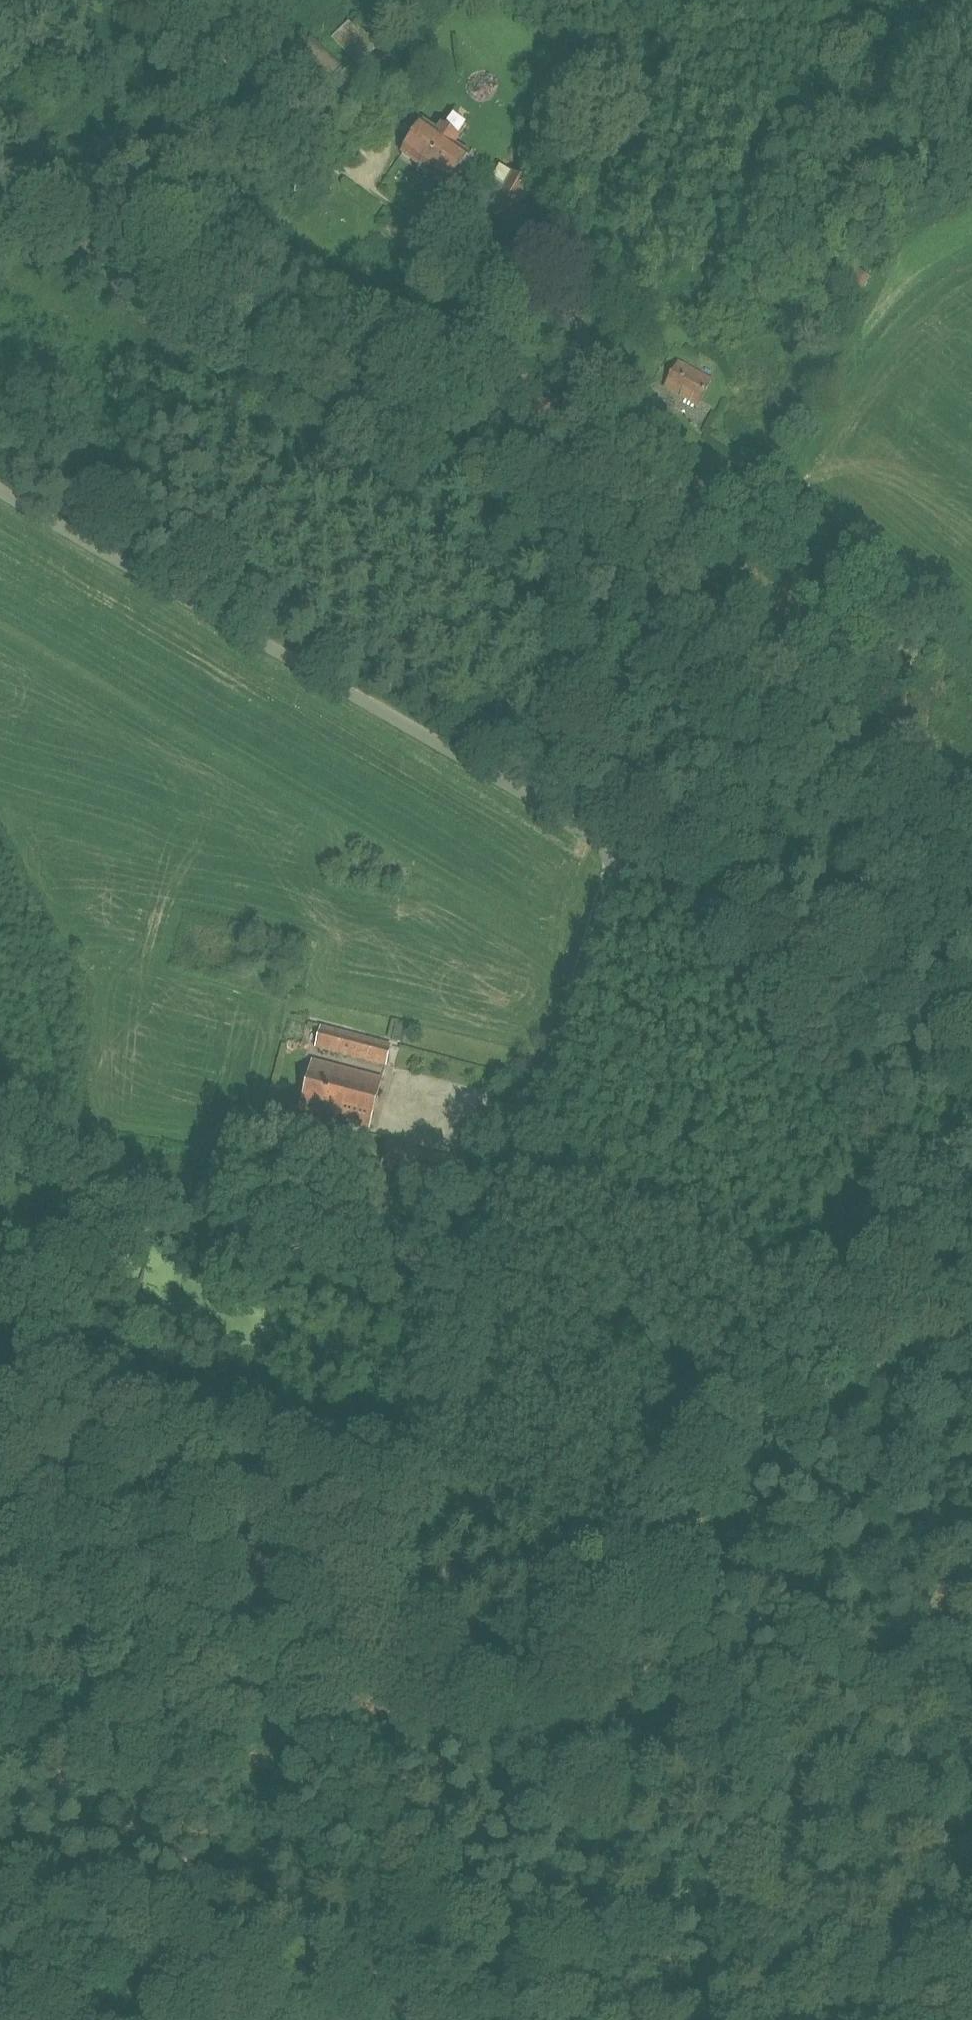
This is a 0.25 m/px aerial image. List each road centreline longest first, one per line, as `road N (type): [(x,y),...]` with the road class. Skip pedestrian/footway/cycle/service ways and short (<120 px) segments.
road 1 (track): [(130,1172),(313,1133),(488,1116),(550,1063),(609,850),(597,625),(567,422),(589,357),(586,337),(301,137),(192,0)]
road 2 (unclassified): [(971,1262),(867,1064),(827,1008),(754,937),(0,483)]
road 3 (track): [(0,1141),(110,1153),(130,1172)]

